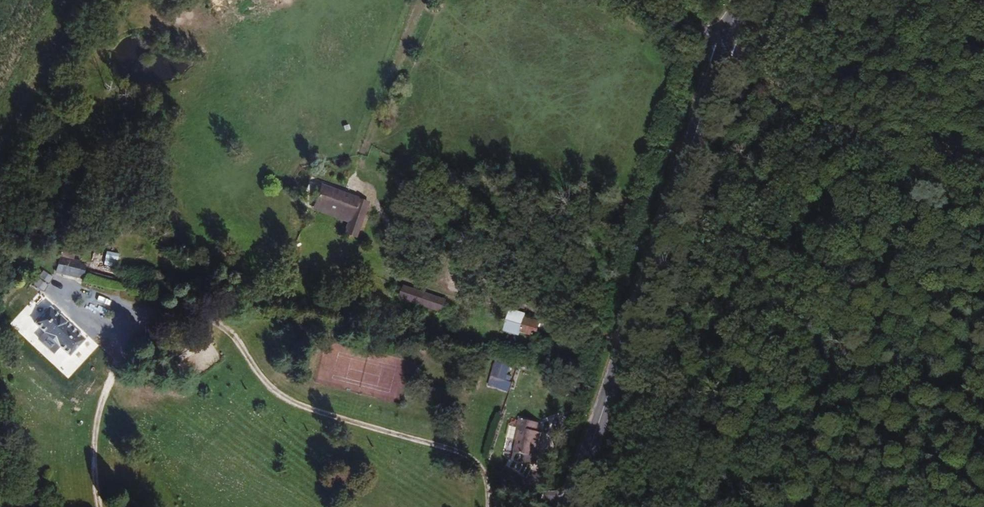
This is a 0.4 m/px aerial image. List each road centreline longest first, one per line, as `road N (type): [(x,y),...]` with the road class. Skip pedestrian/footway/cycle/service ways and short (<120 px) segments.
road 1 (secondary): [(719,41),(567,506)]
road 2 (unclassified): [(719,41),(983,198)]

